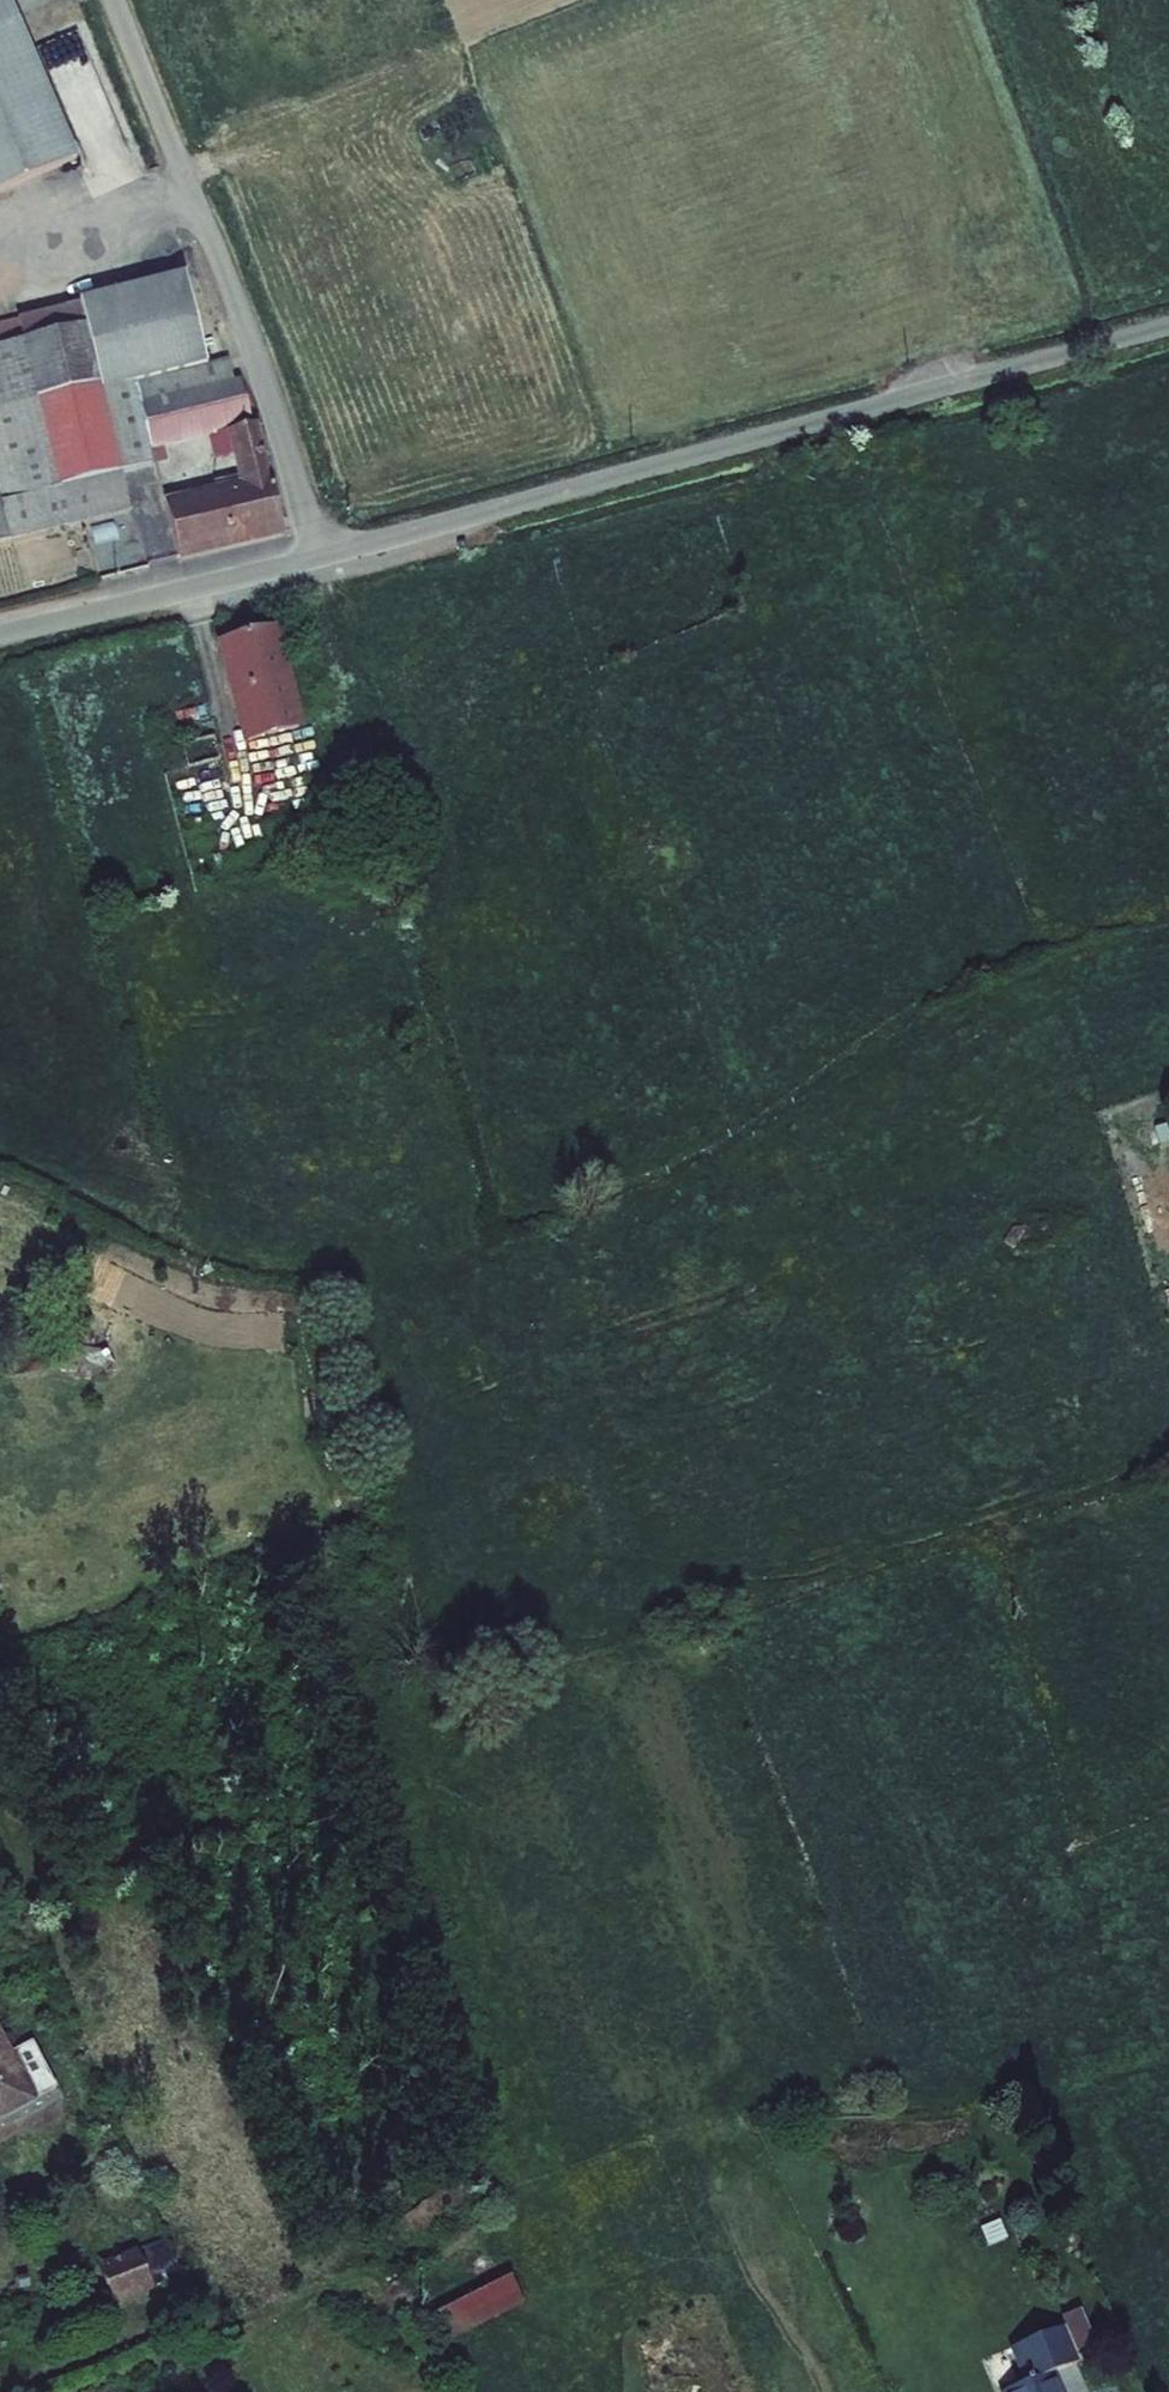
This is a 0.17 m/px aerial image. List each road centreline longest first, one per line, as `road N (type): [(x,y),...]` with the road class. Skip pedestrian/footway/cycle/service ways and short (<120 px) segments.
road 1 (unclassified): [(320,555),(1168,328)]
road 2 (unclassified): [(320,555),(252,339),(115,0)]
road 3 (unclassified): [(0,632),(320,555)]

